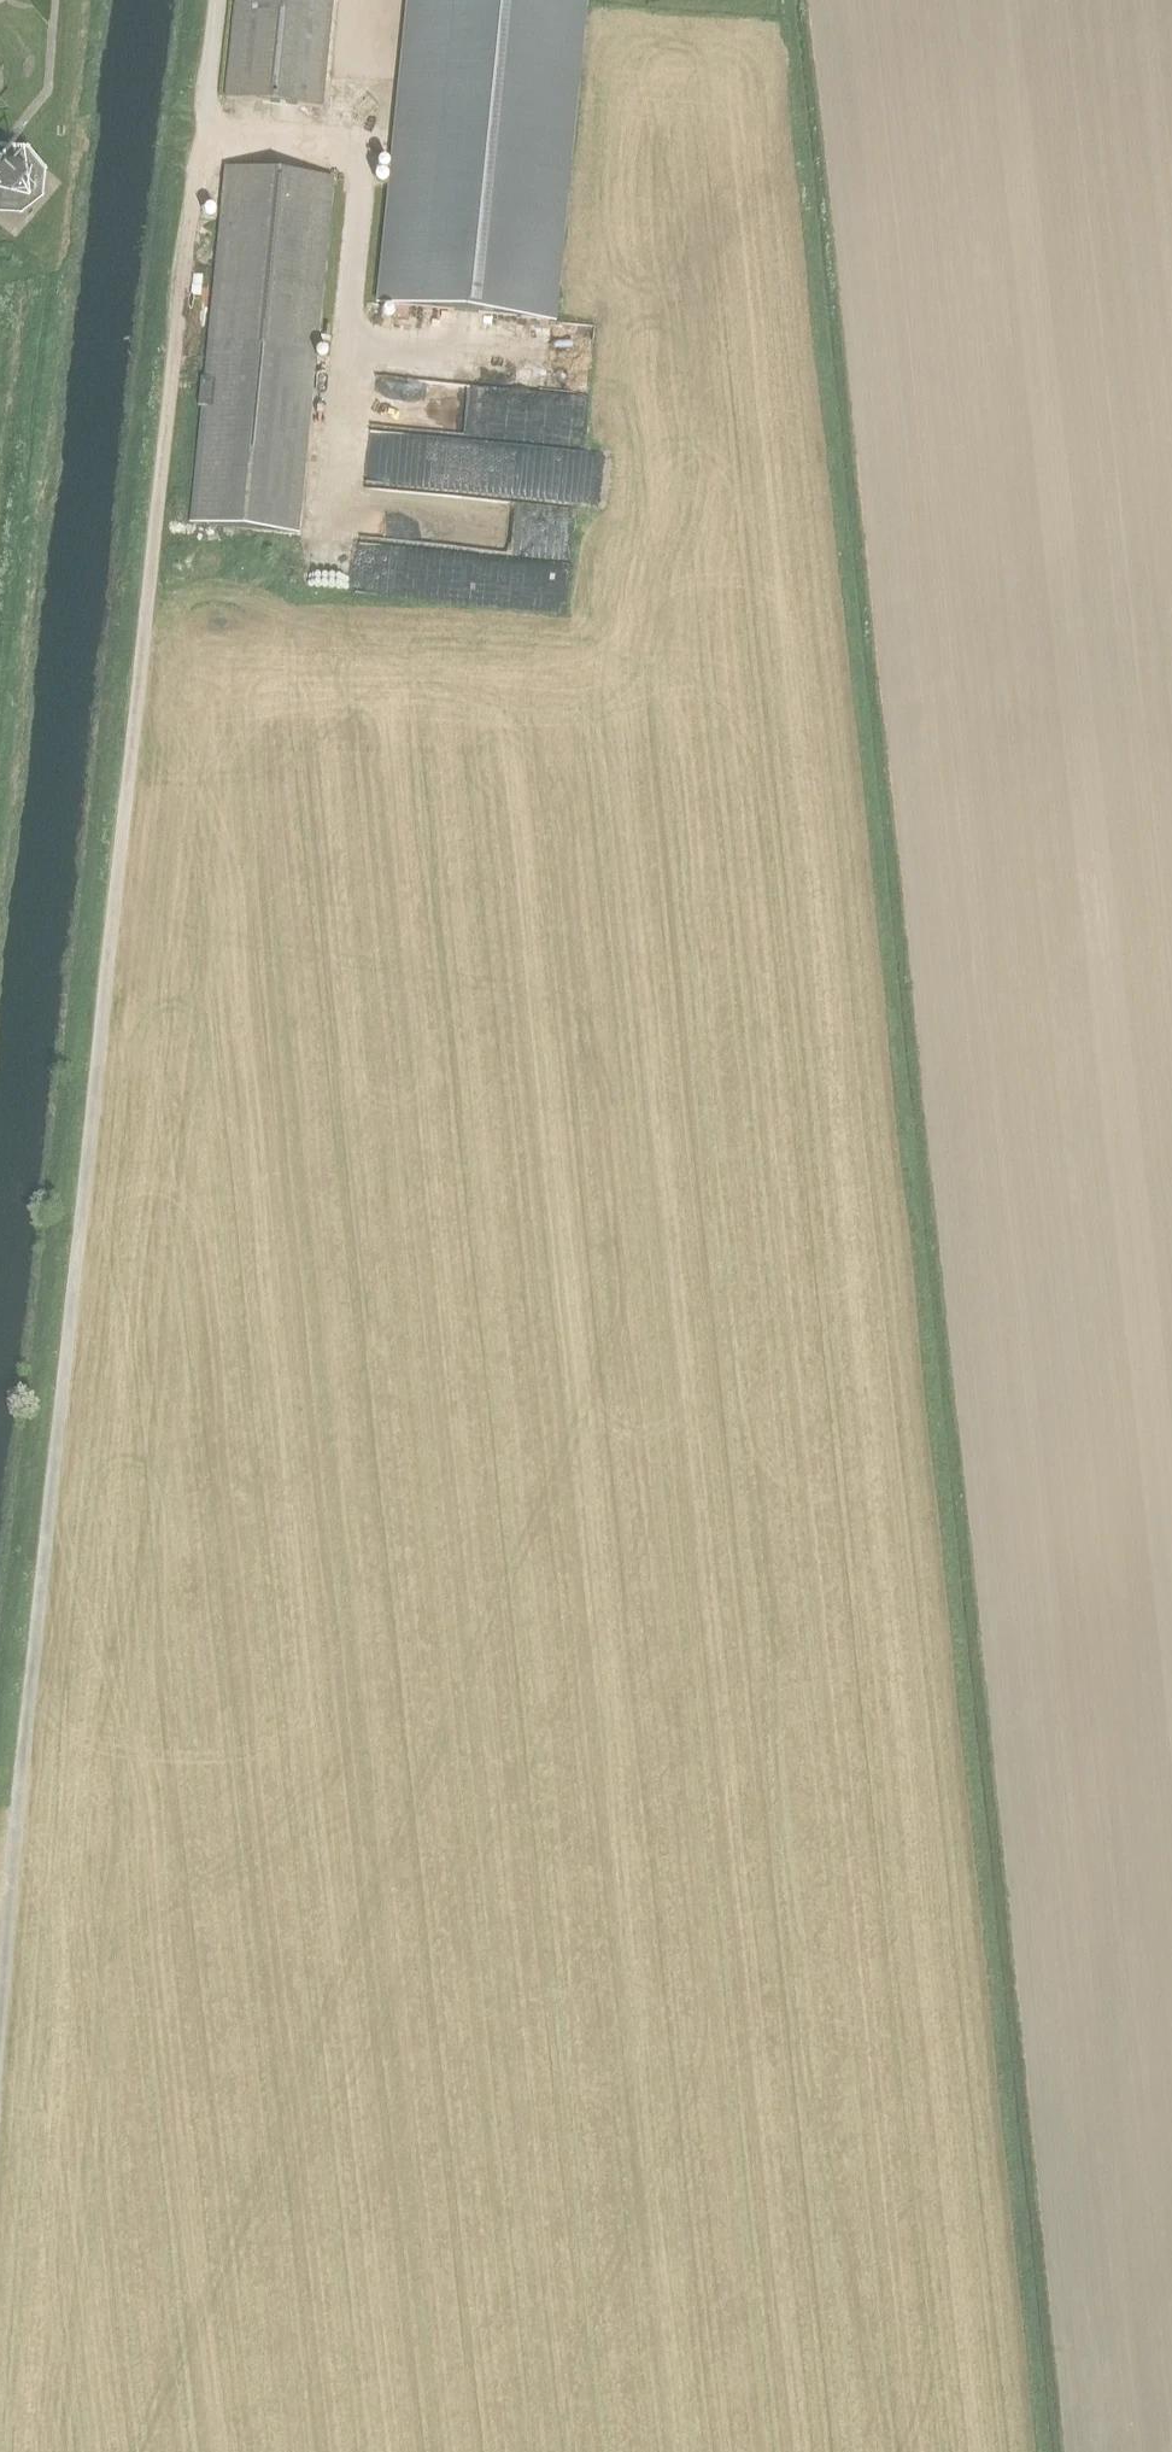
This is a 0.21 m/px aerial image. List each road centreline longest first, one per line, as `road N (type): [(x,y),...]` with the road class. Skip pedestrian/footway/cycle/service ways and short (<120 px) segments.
road 1 (track): [(220,0),(176,342),(0,2048)]

